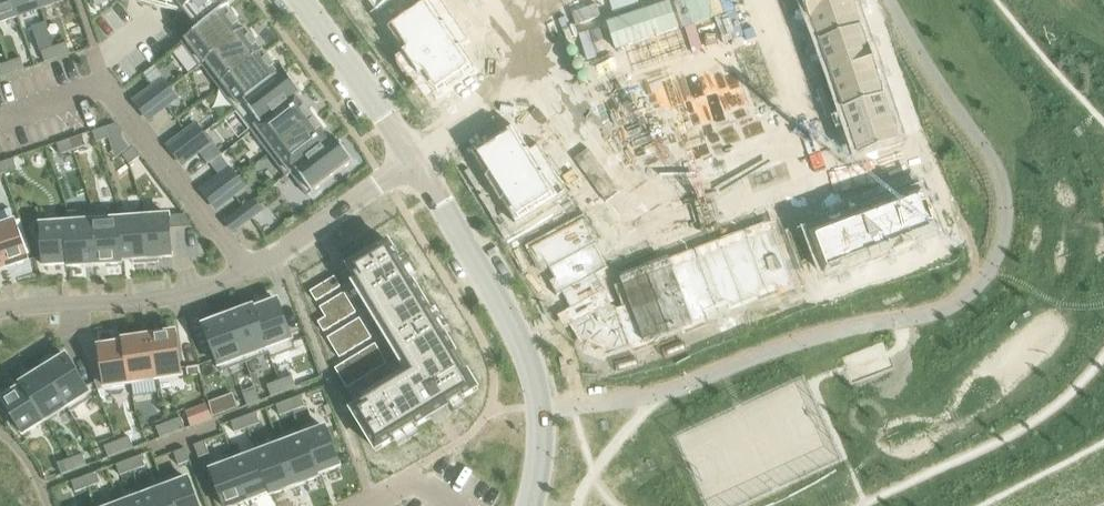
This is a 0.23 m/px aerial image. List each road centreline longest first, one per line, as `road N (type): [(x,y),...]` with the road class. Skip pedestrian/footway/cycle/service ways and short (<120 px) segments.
road 1 (residential): [(411,160),(280,253),(202,287),(146,300),(0,311)]
road 2 (residential): [(411,160),(474,256),(533,375),(540,434),(530,505)]
road 3 (residential): [(299,0),(411,160)]

